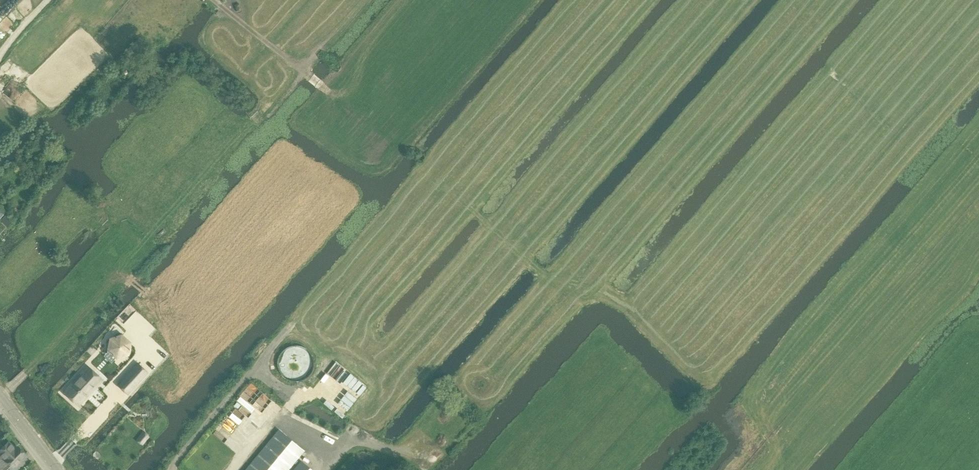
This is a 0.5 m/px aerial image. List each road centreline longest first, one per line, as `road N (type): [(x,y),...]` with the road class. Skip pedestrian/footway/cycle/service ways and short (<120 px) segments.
road 1 (track): [(662,340),(624,303),(549,279),(421,159),(302,71)]

